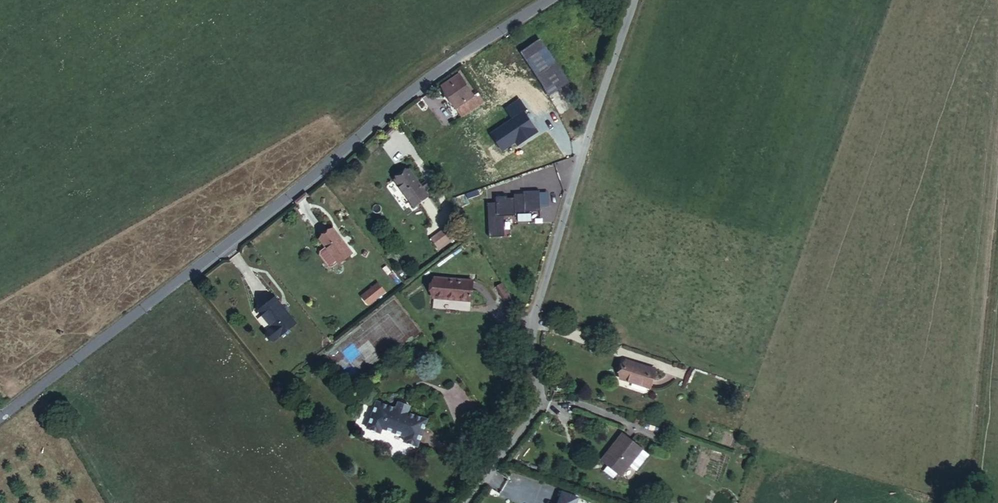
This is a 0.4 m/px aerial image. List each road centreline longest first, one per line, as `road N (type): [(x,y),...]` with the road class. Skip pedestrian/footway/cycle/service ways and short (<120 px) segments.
road 1 (residential): [(552,0),(384,115),(291,198),(0,418)]
road 2 (residential): [(634,0),(533,320),(540,396),(467,502)]

